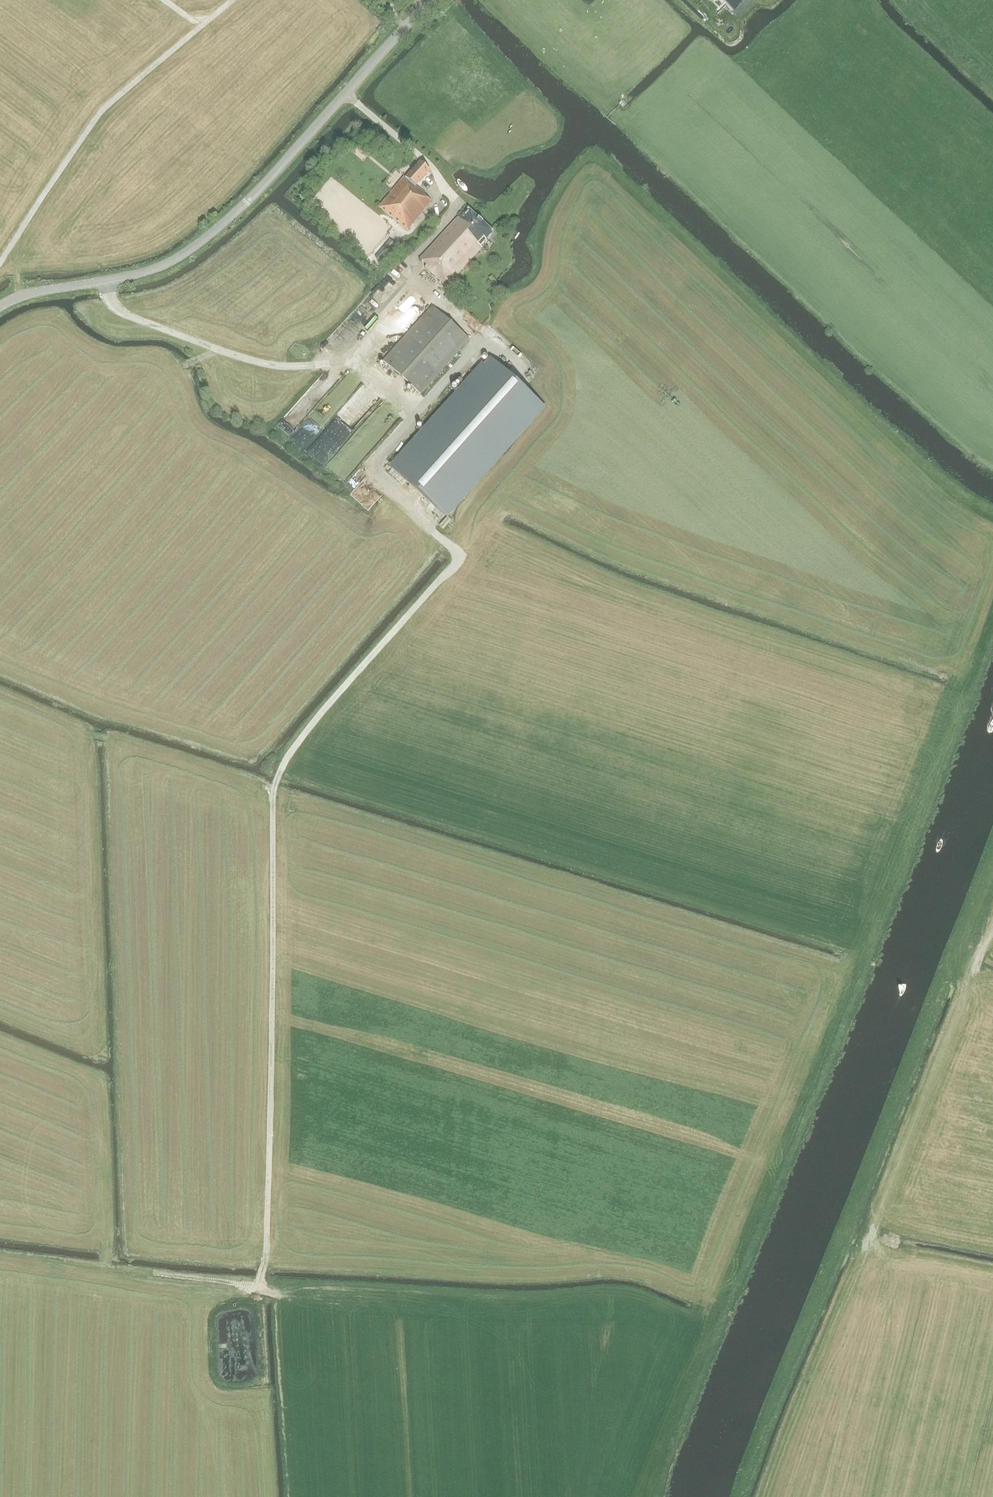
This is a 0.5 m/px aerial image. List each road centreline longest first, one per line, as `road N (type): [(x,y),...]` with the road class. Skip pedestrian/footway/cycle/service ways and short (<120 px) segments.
road 1 (track): [(154,1273),(257,1289),(266,1251),(273,789),(300,740),(462,556),(368,471),(416,414)]
road 2 (tertiary): [(0,307),(145,272),(194,247),(267,181),(429,0)]
road 3 (track): [(0,263),(99,114),(232,0)]

